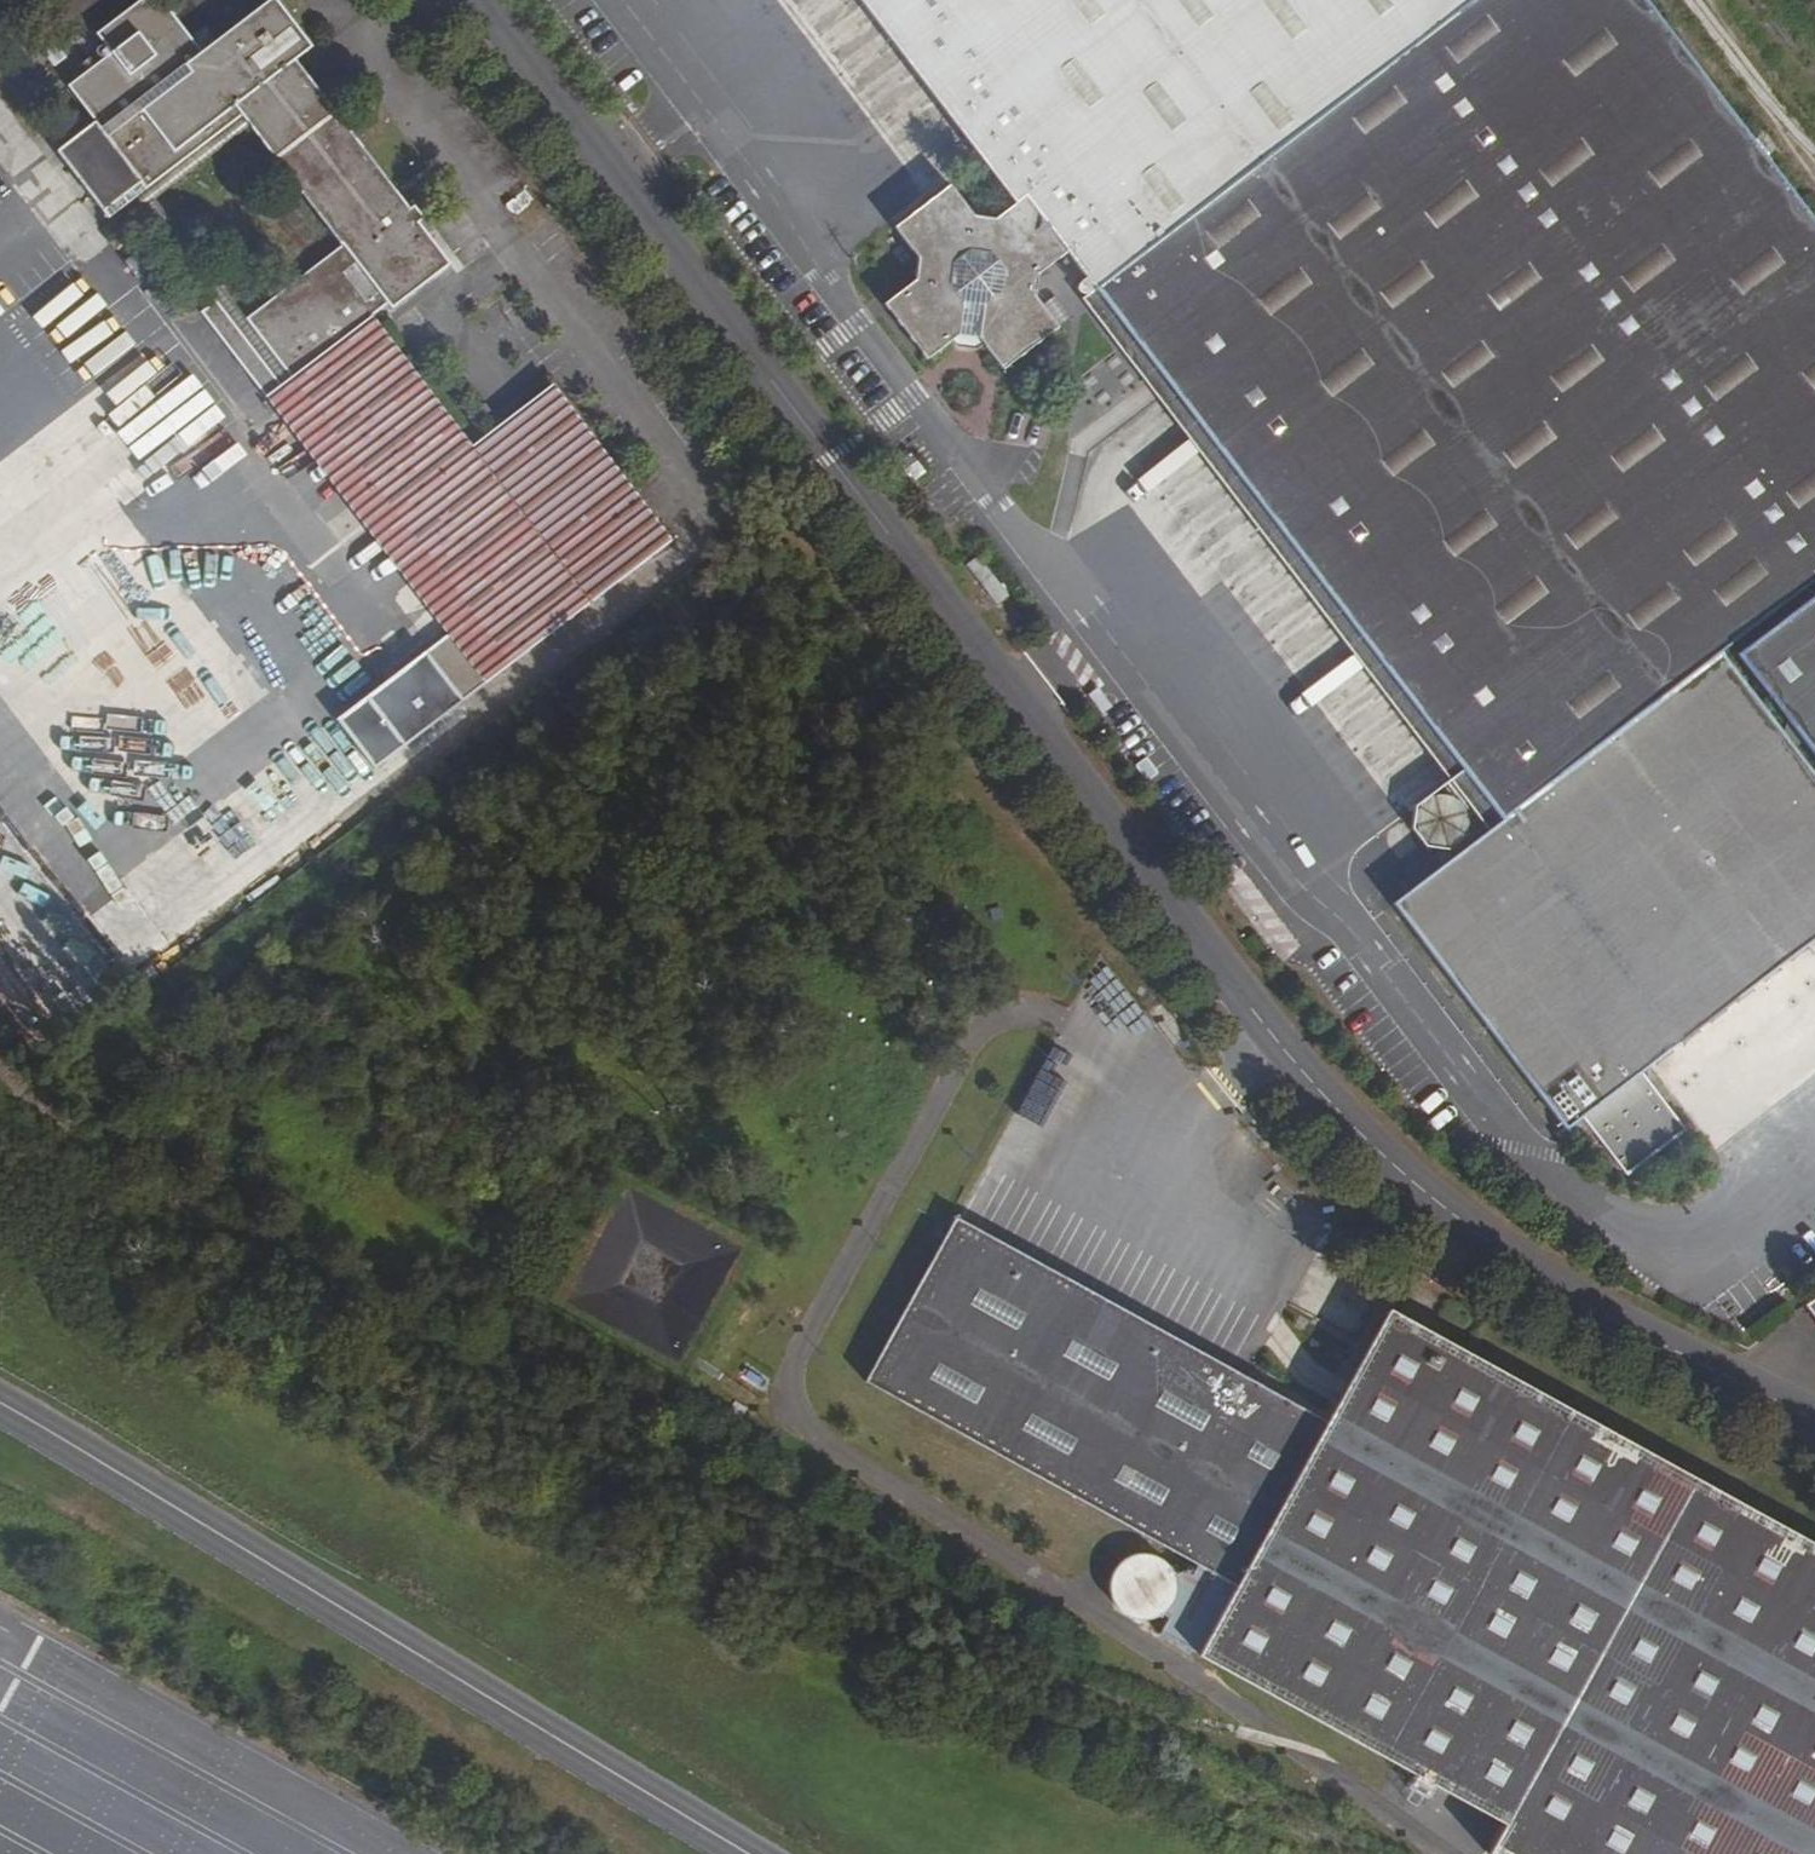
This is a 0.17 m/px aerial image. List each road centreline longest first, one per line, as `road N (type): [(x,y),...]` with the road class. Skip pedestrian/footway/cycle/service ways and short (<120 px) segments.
road 1 (unclassified): [(1814,1422),(1644,1341),(1459,1218),(1351,1127),(1190,930),(1079,769),(613,183),(479,0)]
road 2 (tertiary): [(0,1404),(762,1853)]

